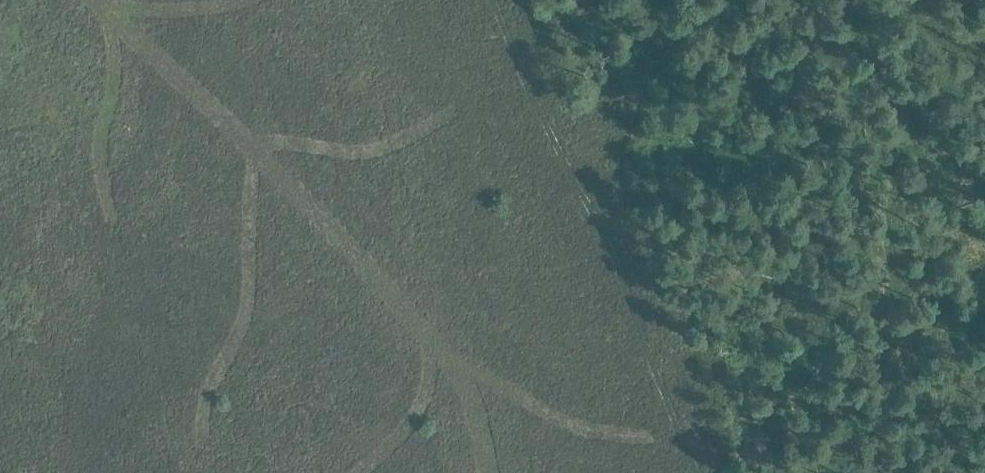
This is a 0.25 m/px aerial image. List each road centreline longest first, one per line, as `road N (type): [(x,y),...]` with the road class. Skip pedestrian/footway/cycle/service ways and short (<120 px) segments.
road 1 (track): [(493,0),(527,89),(615,263),(700,472)]

